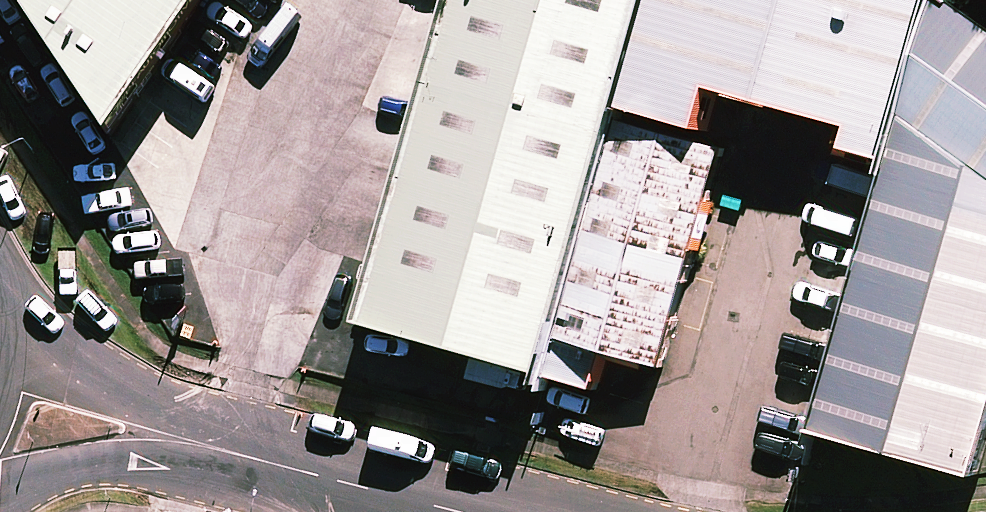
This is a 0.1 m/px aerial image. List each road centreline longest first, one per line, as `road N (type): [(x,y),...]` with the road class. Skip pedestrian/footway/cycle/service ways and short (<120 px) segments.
road 1 (unclassified): [(0,306),(116,395),(226,432),(260,462)]
road 2 (unclassified): [(260,462),(212,471),(90,466),(0,491)]
road 3 (unclassified): [(459,511),(260,462)]

